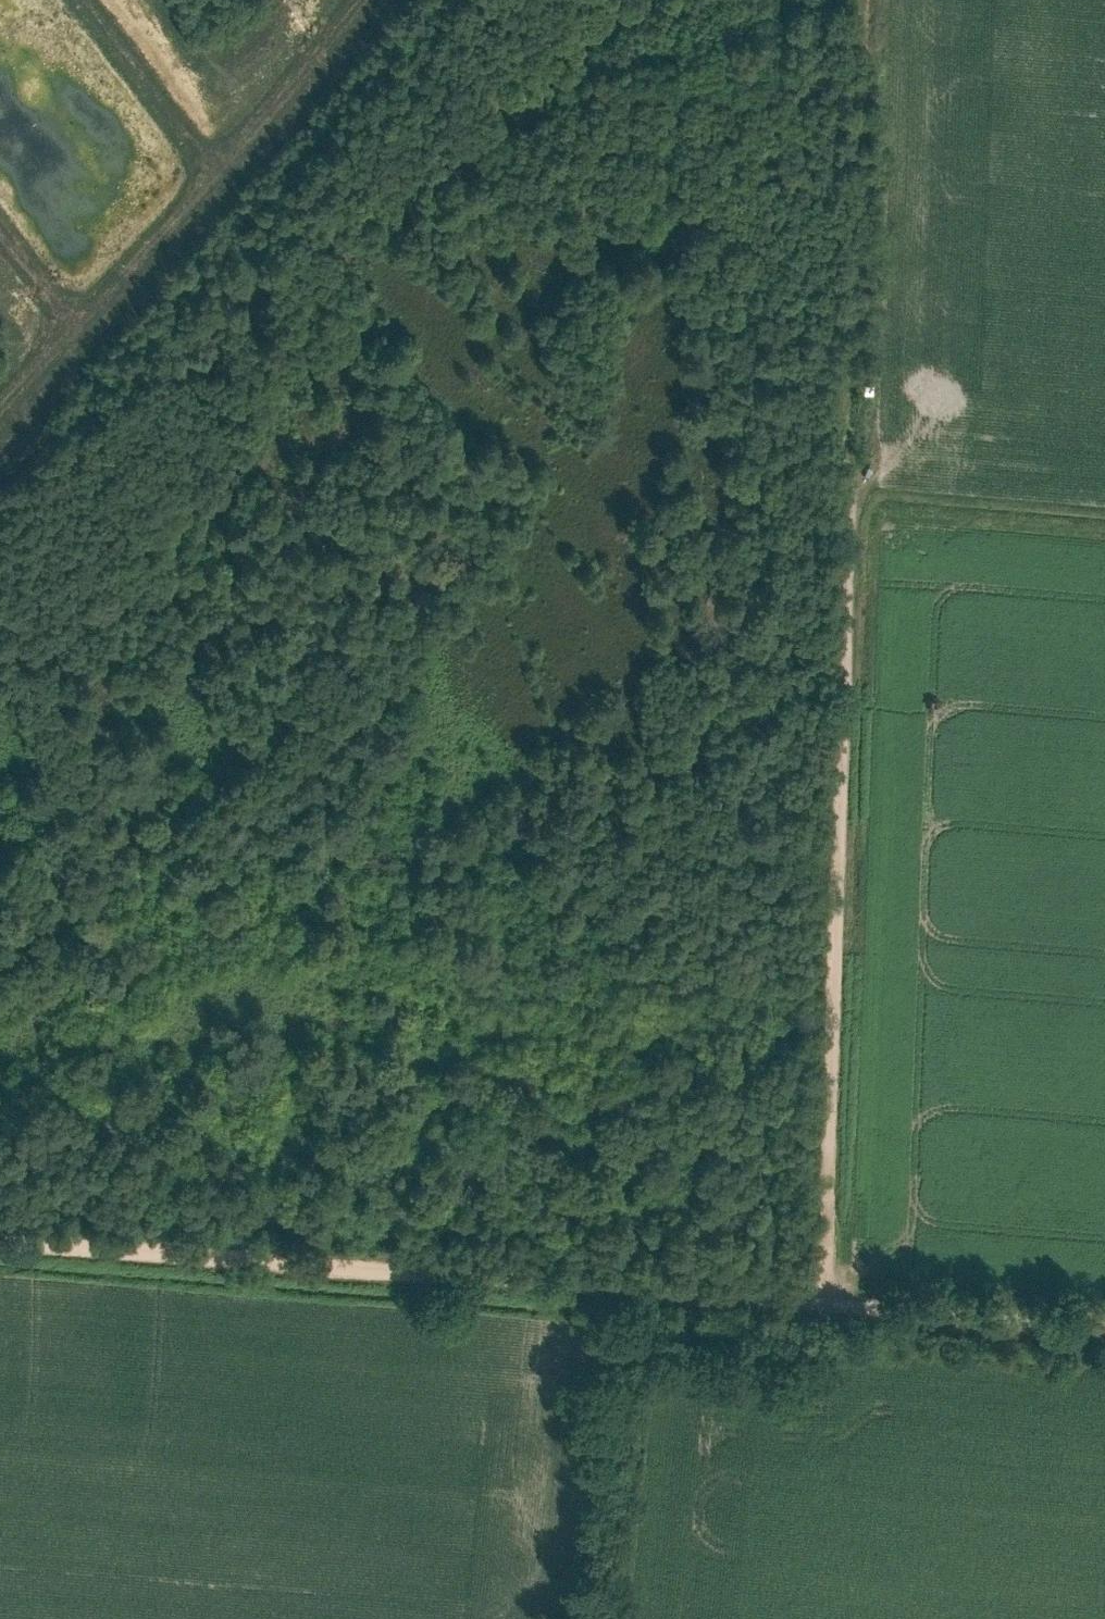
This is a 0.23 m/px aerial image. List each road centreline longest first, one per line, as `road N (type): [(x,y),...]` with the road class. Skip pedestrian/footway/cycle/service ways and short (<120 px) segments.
road 1 (residential): [(1104,1328),(421,1271)]
road 2 (track): [(421,1271),(0,1234)]
road 3 (track): [(59,298),(216,132)]
road 4 (track): [(216,132),(350,0)]
road 5 (track): [(104,0),(180,103),(216,132)]

